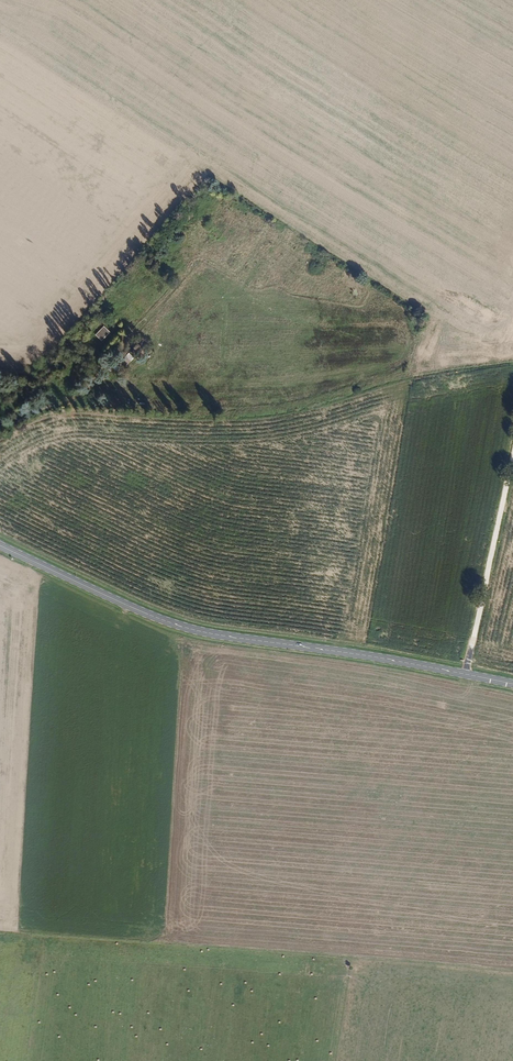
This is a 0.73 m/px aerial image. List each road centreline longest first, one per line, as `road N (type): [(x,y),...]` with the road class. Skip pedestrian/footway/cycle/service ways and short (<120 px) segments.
road 1 (tertiary): [(512,684),(199,631),(0,545)]
road 2 (track): [(466,674),(512,466)]

